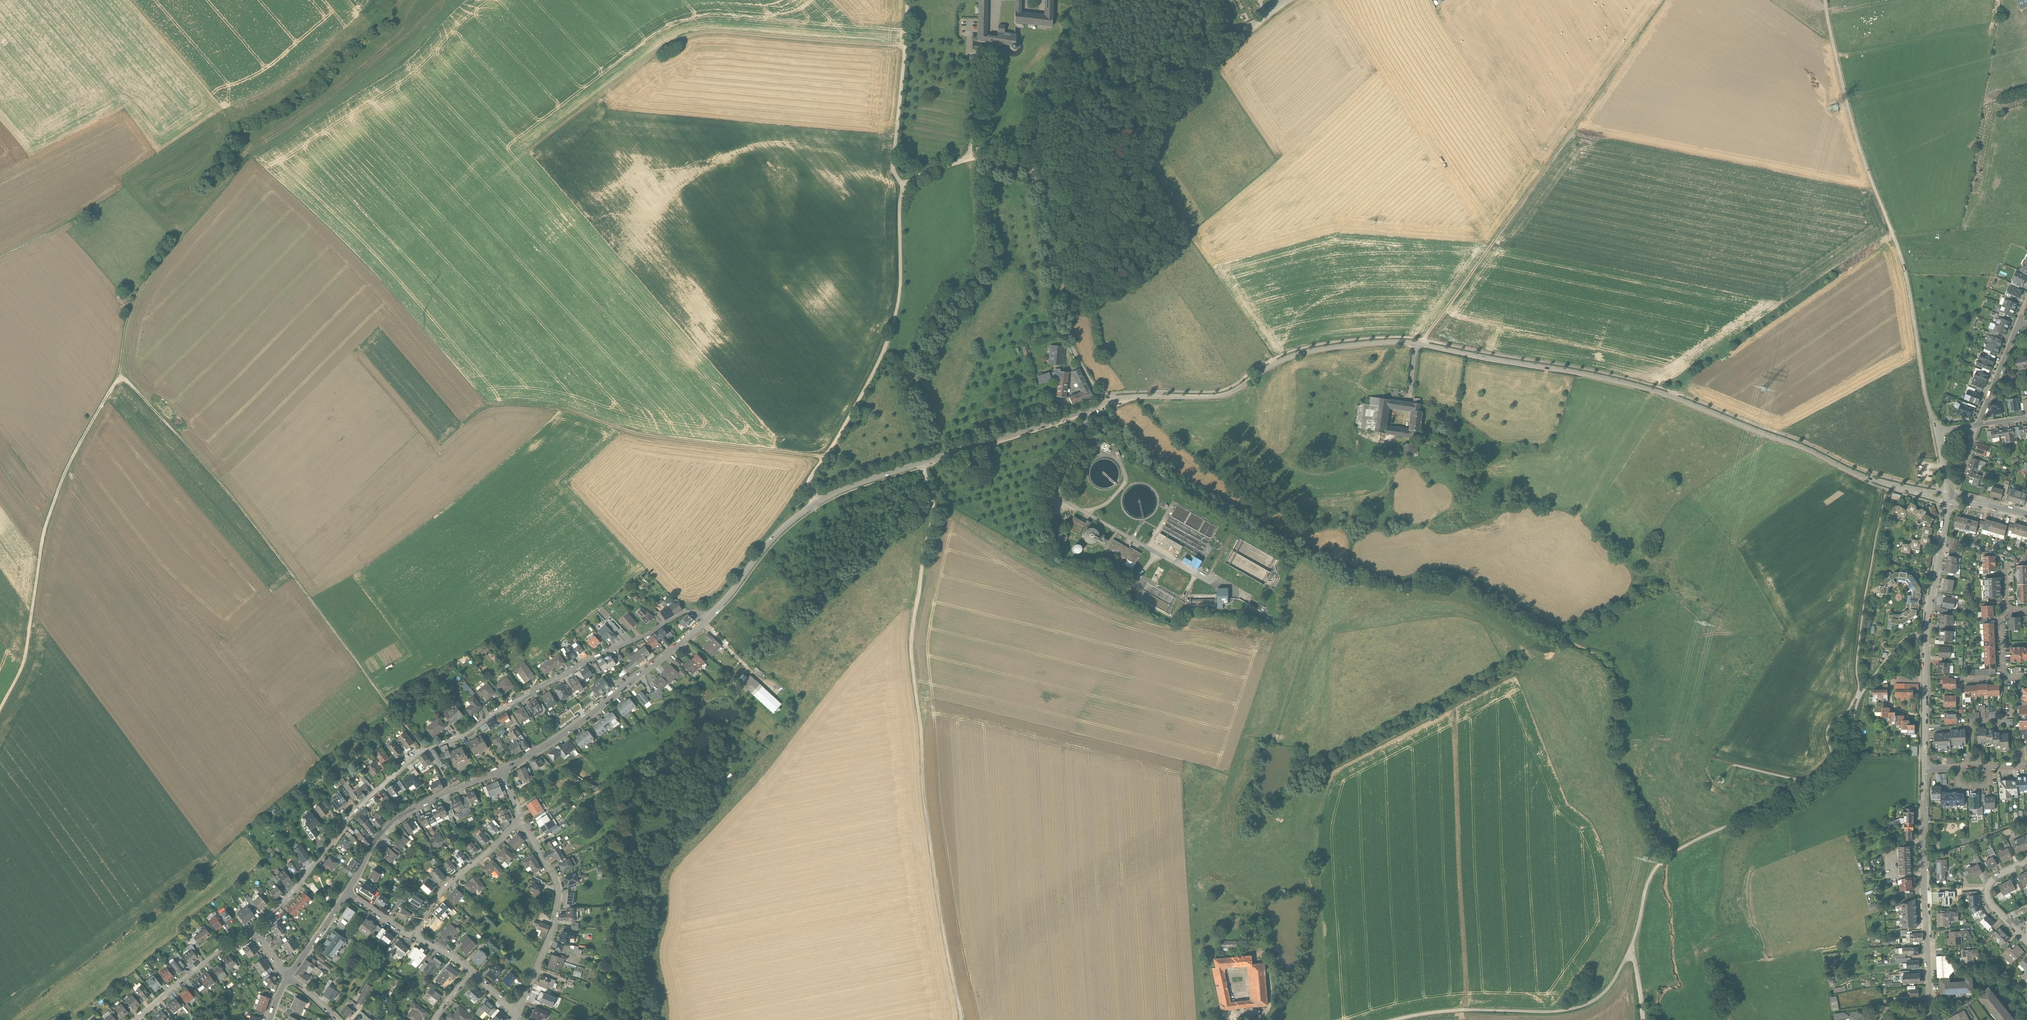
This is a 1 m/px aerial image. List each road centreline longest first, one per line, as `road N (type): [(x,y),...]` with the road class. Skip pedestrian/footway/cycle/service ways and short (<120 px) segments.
road 1 (tertiary): [(1948,498),(1859,476),(1665,394),(1417,343),(1302,353),(1219,397),(1104,404)]
road 2 (track): [(0,710),(21,671),(58,491),(122,378),(257,524),(425,751)]
road 3 (track): [(960,1019),(935,880),(912,666),(934,505),(921,463)]
road 4 (track): [(1789,801),(1659,864),(1629,951),(1591,1002),(1558,1012),(1463,1010),(1397,1019)]
road 5 (unclassified): [(1825,0),(1858,145),(1910,291),(1937,430)]
road 6 (unclassified): [(970,159),(927,173),(903,192),(894,321),(811,476),(817,502)]
road 7 (unclassified): [(970,159),(1014,160),(1036,172),(1051,206),(1072,346),(1104,404)]
road 8 (tertiary): [(1104,404),(817,502)]
road 9 (track): [(1454,708),(1463,1010)]
road 10 (track): [(1026,163),(1067,100),(1183,87),(1252,33)]
road 11 (residential): [(1924,770),(1926,636),(1948,498)]
road 12 (residential): [(427,750),(355,811),(296,890),(252,928)]
road 13 (residential): [(1930,1019),(1924,770)]
road 14 (track): [(1926,636),(1902,643),(1859,696),(1838,767),(1789,801)]
road 15 (residential): [(706,619),(684,612),(506,707)]
road 16 (tertiary): [(706,619),(537,752)]
road 17 (residential): [(518,1012),(559,897),(522,820)]
road 18 (track): [(907,0),(893,162),(905,189)]
road 19 (tertiary): [(817,502),(773,538),(706,619)]
road 20 (residential): [(522,820),(445,888),(413,936)]
road 21 (residential): [(252,928),(132,1019)]
road 22 (residential): [(453,792),(390,825),(348,891)]

